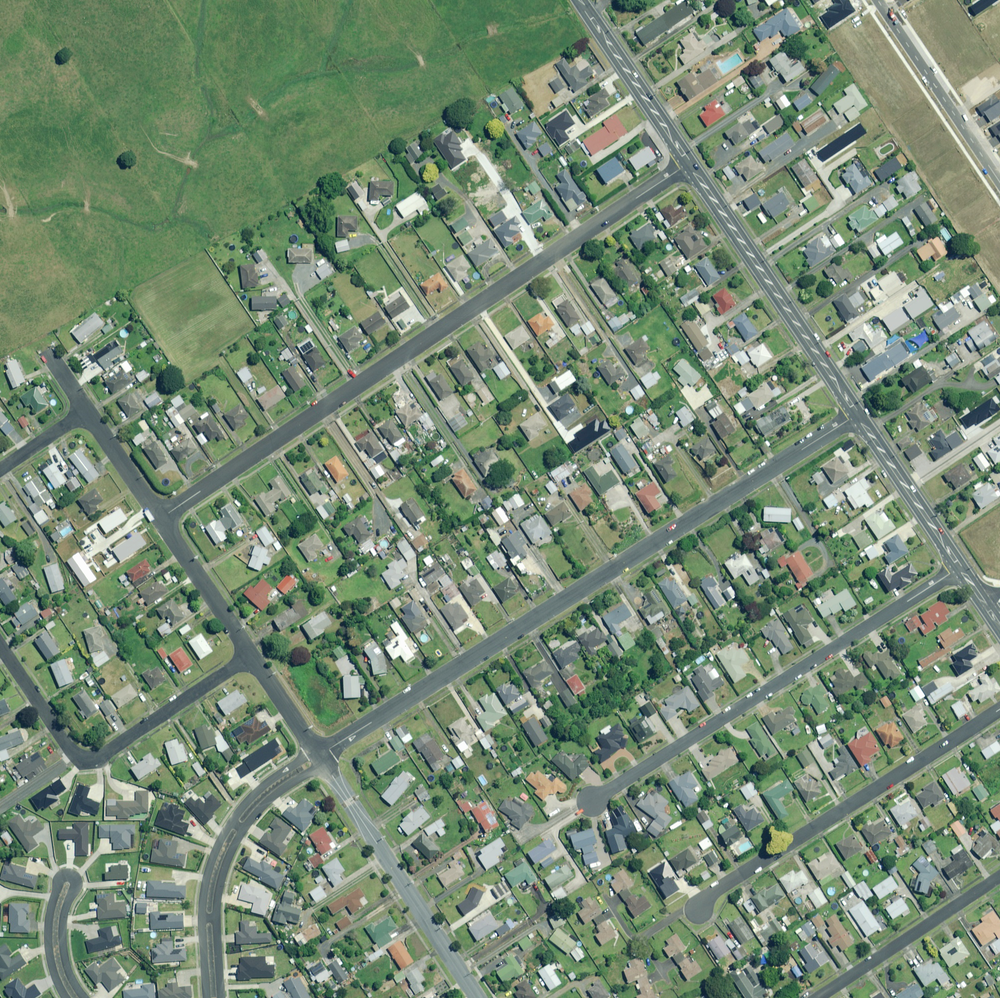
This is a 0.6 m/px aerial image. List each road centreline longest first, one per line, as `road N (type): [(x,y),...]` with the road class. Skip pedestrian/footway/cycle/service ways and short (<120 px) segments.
road 1 (residential): [(318,757),(858,414)]
road 2 (residential): [(159,518),(690,163)]
road 3 (residential): [(592,800),(959,568)]
road 4 (residential): [(699,911),(717,891),(999,710)]
road 5 (residential): [(0,644),(69,747),(87,758),(251,656)]
road 6 (secondary): [(690,163),(858,414)]
road 7 (residential): [(206,997),(203,905),(217,850),(255,793),(318,757)]
road 8 (residential): [(477,997),(318,757)]
road 9 (residential): [(318,757),(258,811),(230,854),(218,903),(220,997)]
road 10 (residential): [(66,997),(48,937),(65,875),(76,882),(63,917),(65,963),(85,997)]
road 11 (residential): [(999,182),(879,0)]
road 12 (residential): [(819,997),(999,878)]
road 13 (secondary): [(580,0),(690,163)]
road 14 (secondary): [(858,414),(959,568)]
road 15 (residential): [(251,656),(159,518)]
road 16 (residential): [(159,518),(89,413)]
road 17 (residential): [(318,757),(251,656)]

